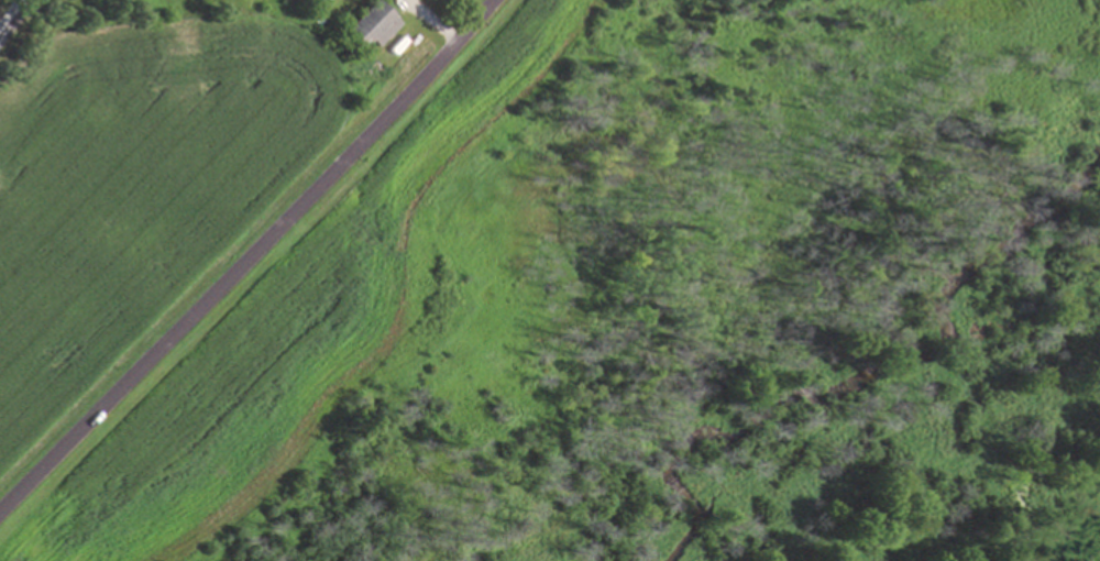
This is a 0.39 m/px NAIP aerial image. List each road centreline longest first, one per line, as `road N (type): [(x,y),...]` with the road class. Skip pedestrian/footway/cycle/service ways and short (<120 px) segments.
road 1 (residential): [(0,514),(496,0)]

